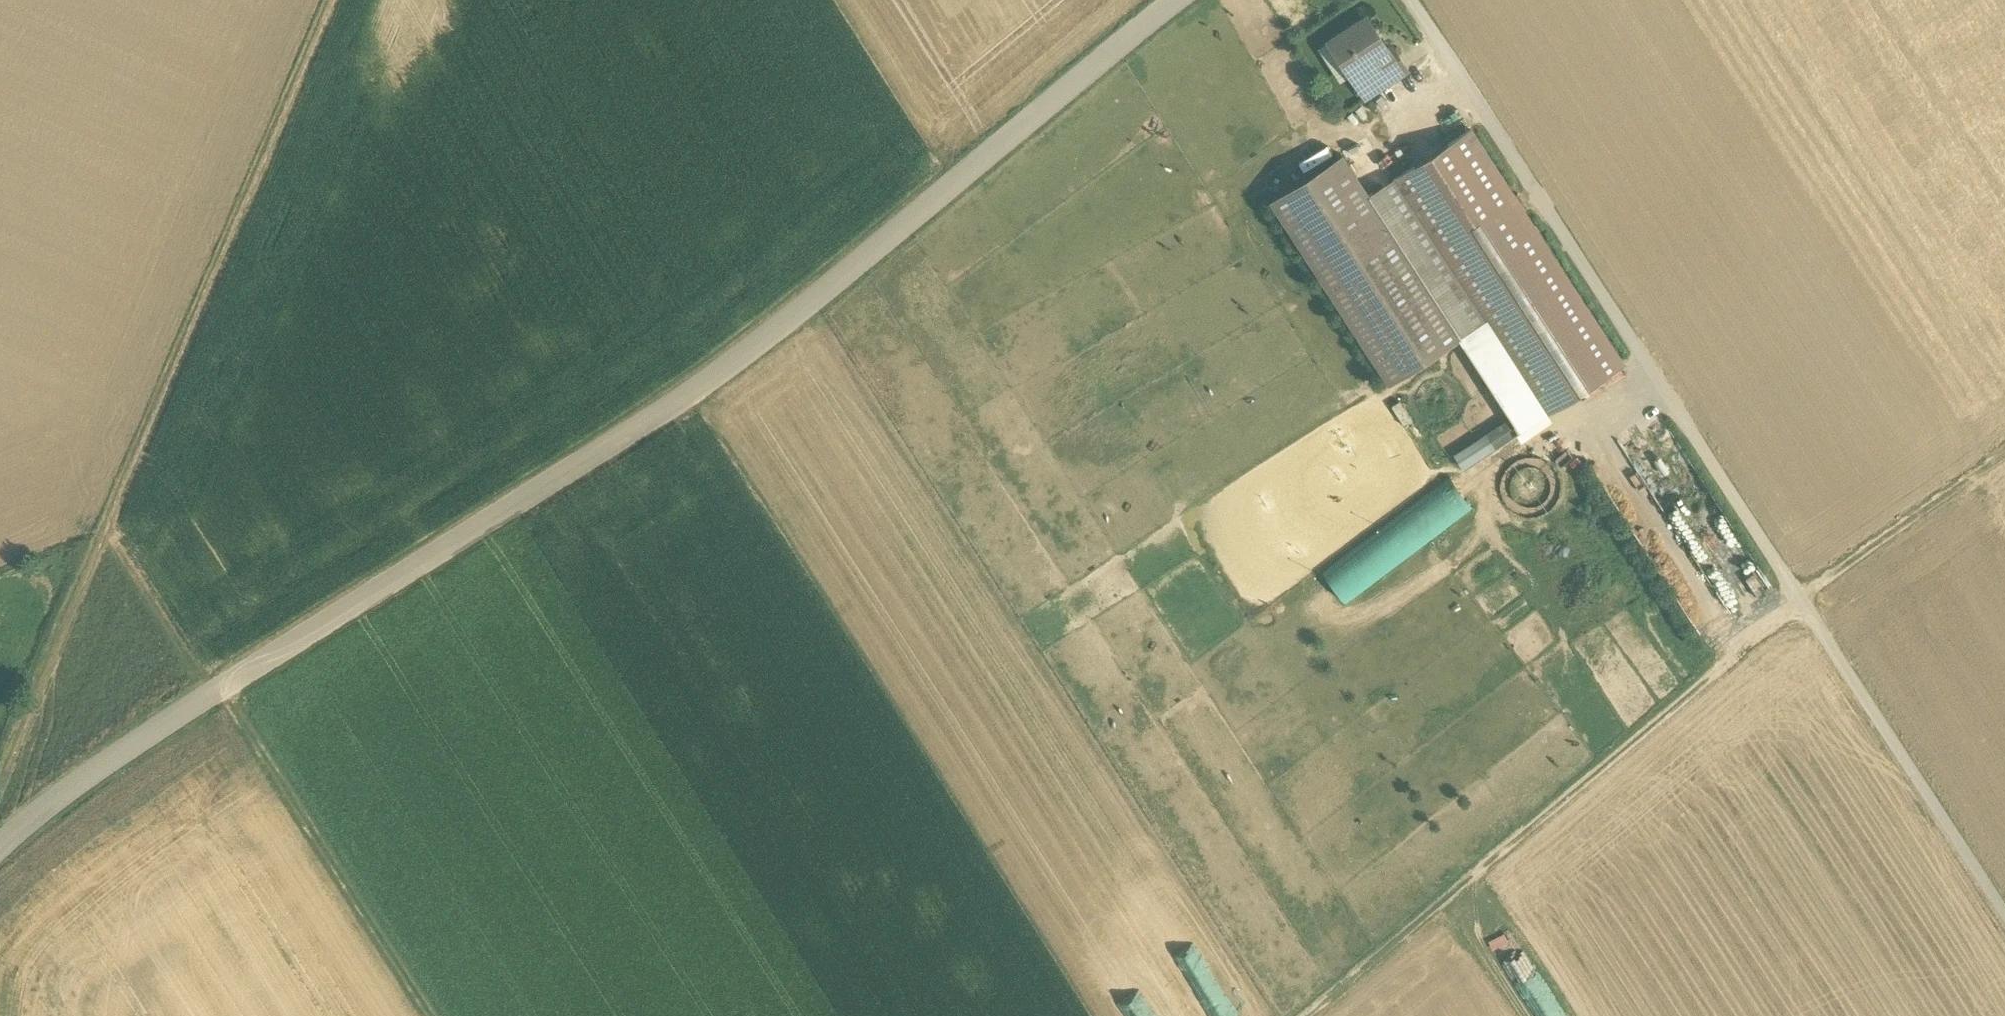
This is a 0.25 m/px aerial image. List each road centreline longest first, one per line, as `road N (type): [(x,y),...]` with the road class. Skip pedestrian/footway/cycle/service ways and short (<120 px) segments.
road 1 (unclassified): [(1177,0),(743,356),(99,767),(0,848)]
road 2 (track): [(2004,910),(1412,0)]
road 3 (track): [(2004,461),(1802,600),(1309,1015)]
road 4 (track): [(337,0),(0,778)]
road 5 (track): [(109,518),(438,1015)]

